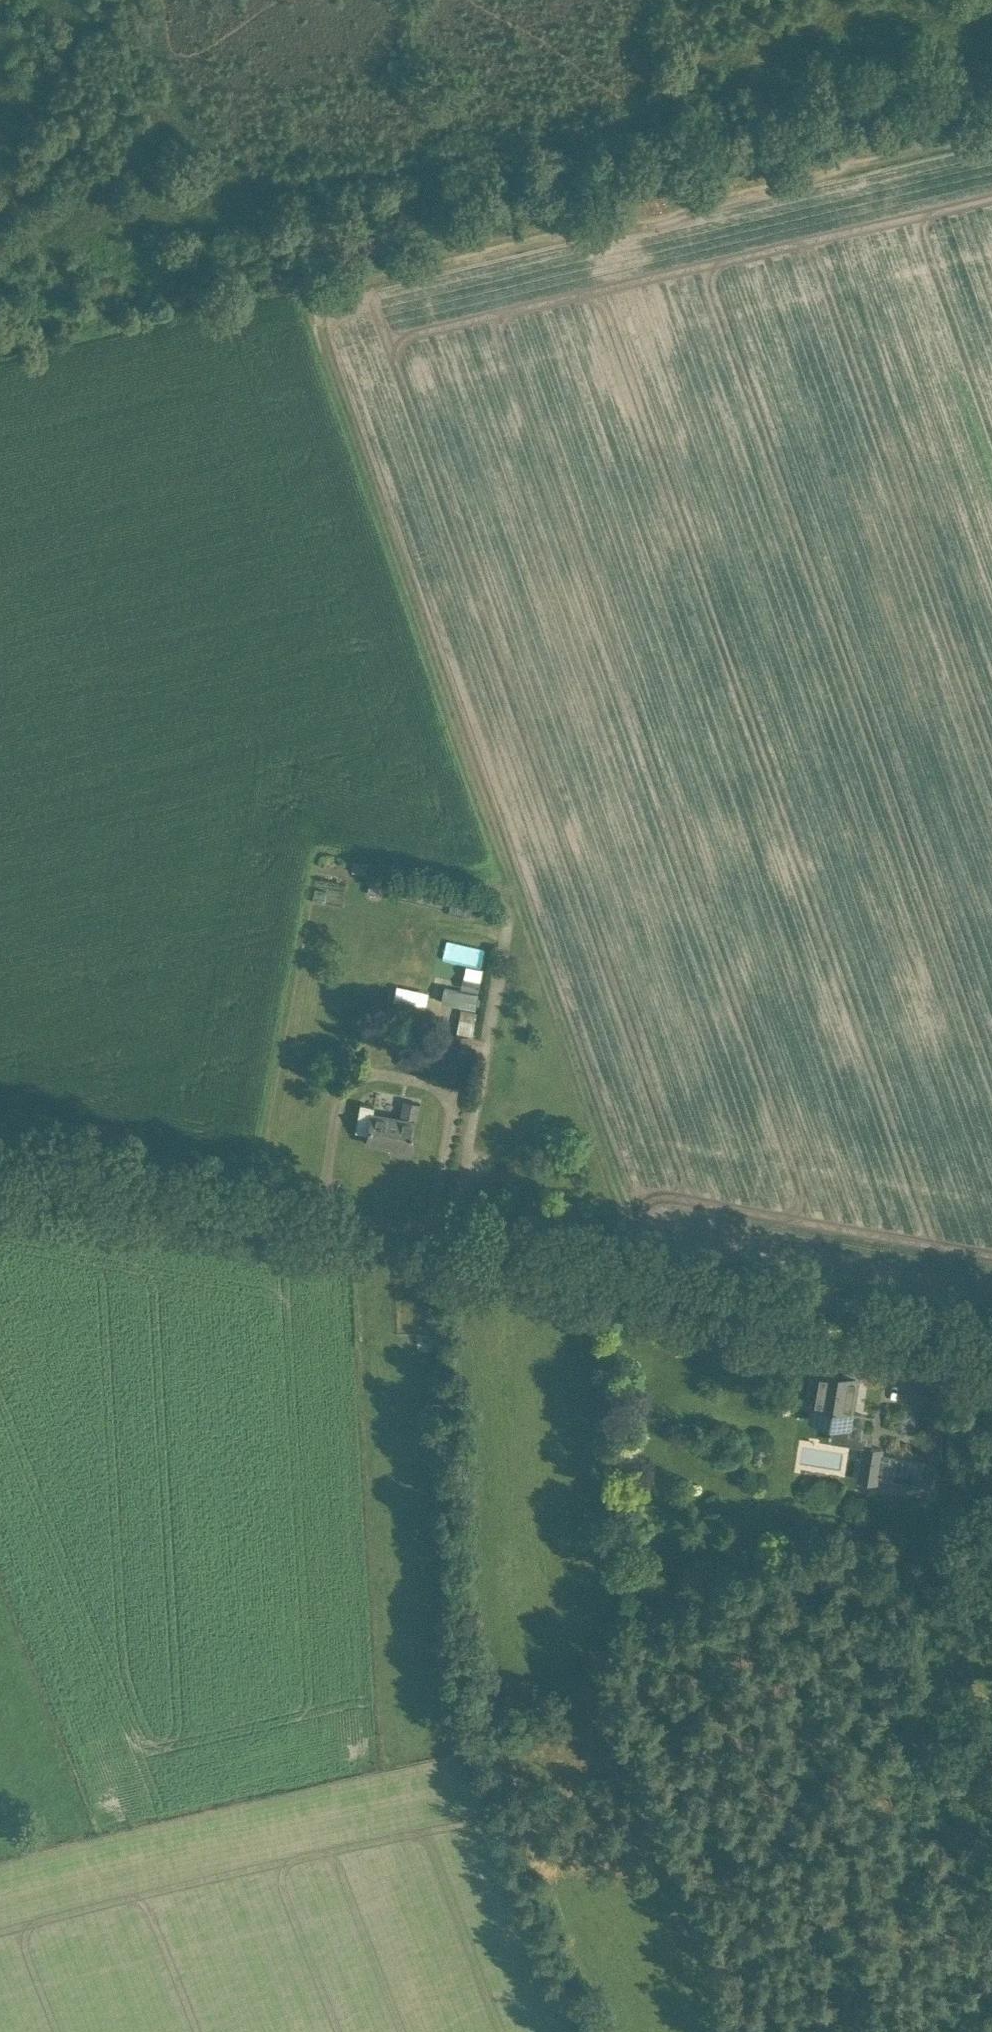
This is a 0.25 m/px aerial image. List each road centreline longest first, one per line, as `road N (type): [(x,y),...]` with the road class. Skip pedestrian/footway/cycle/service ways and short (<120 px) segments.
road 1 (unclassified): [(991,1331),(0,1159)]

